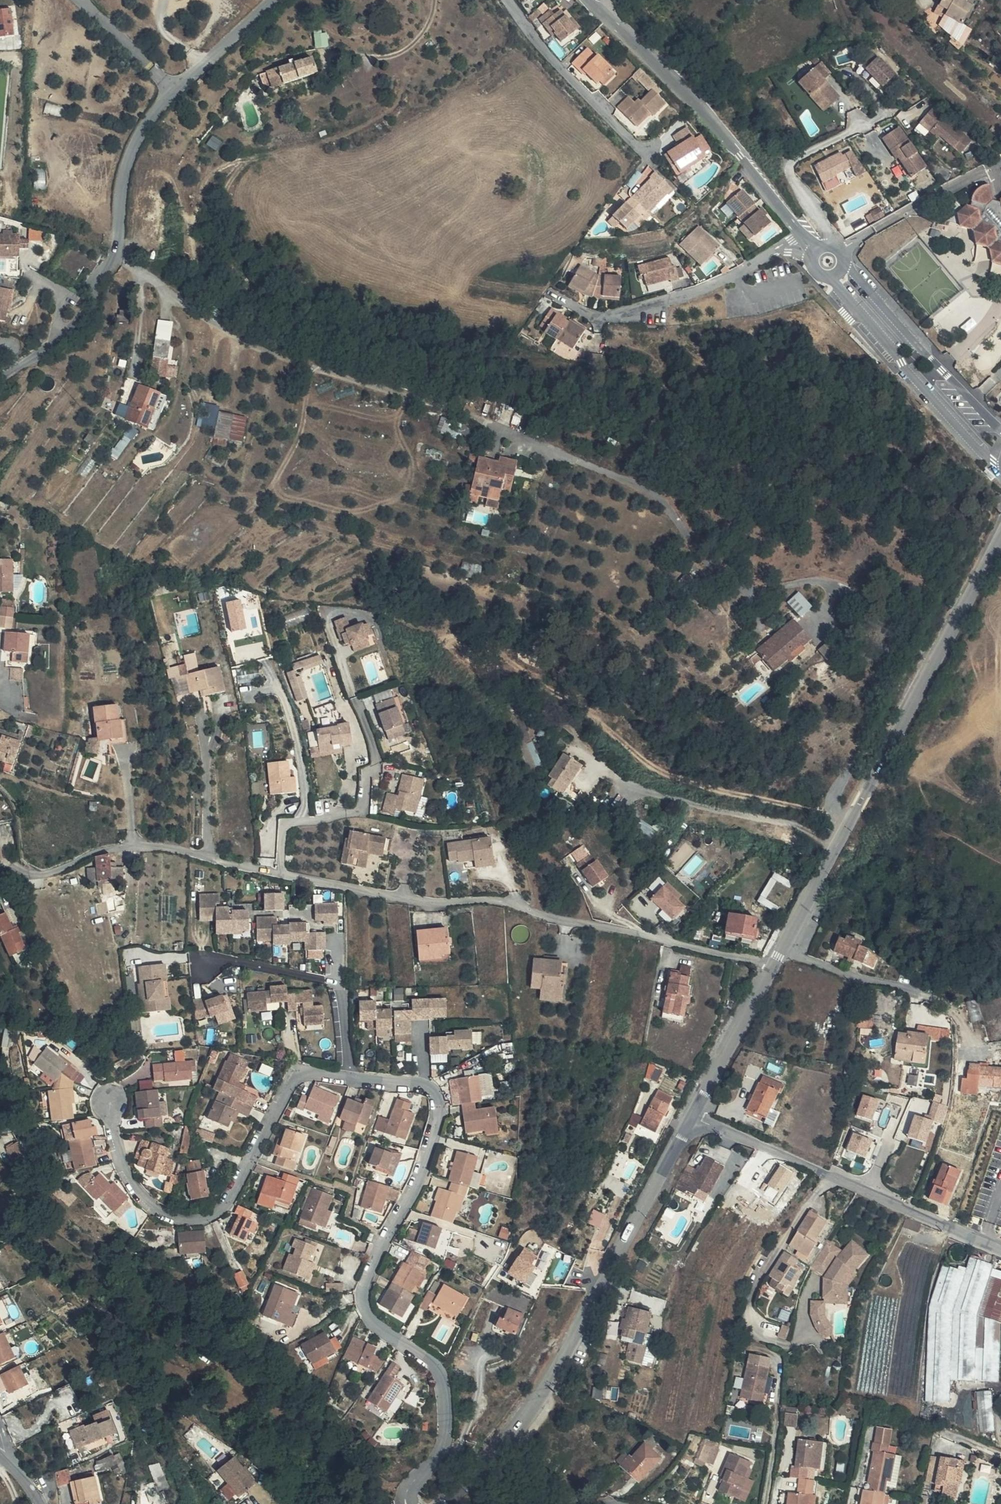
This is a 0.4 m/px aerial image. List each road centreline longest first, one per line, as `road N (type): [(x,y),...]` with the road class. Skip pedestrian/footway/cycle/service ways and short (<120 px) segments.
road 1 (residential): [(115,253),(247,338),(644,491),(674,512),(723,581),(737,589),(809,581),(854,590),(878,612),(889,640),(876,701),(836,802),(848,825)]
road 2 (residential): [(407,1503),(446,1445),(442,1379),(366,1315),(360,1292),(417,1185),(436,1126),(430,1090),(300,1076),(230,1204),(190,1225),(168,1221),(128,1188),(109,1103)]
road 3 (residential): [(773,967),(483,899),(429,903),(159,846),(97,851),(23,875)]
road 4 (unclassified): [(523,1408),(566,1354),(695,1117)]
road 5 (residential): [(695,1117),(1000,1250)]
road 6 (unclassified): [(1000,535),(848,825)]
road 7 (residential): [(592,0),(695,102),(802,234)]
road 8 (residential): [(831,278),(1000,466)]
road 9 (residential): [(775,250),(696,292),(614,314),(592,315),(551,291)]
road 10 (residential): [(1000,428),(847,265)]
road 11 (residential): [(512,0),(589,97),(656,151)]
road 12 (residential): [(115,253),(132,151),(175,89)]
road 13 (residential): [(843,250),(1000,168)]
road 14 (residential): [(0,382),(82,315),(115,253)]
road 15 (unclassified): [(773,967),(695,1117)]
road 16 (unclassified): [(848,825),(773,967)]
road 17 (residential): [(523,1408),(548,1471),(570,1494),(601,1503)]
road 18 (residential): [(175,89),(271,0)]
road 19 (residential): [(175,89),(83,0)]
road 20 (unclassified): [(441,1503),(523,1408)]

